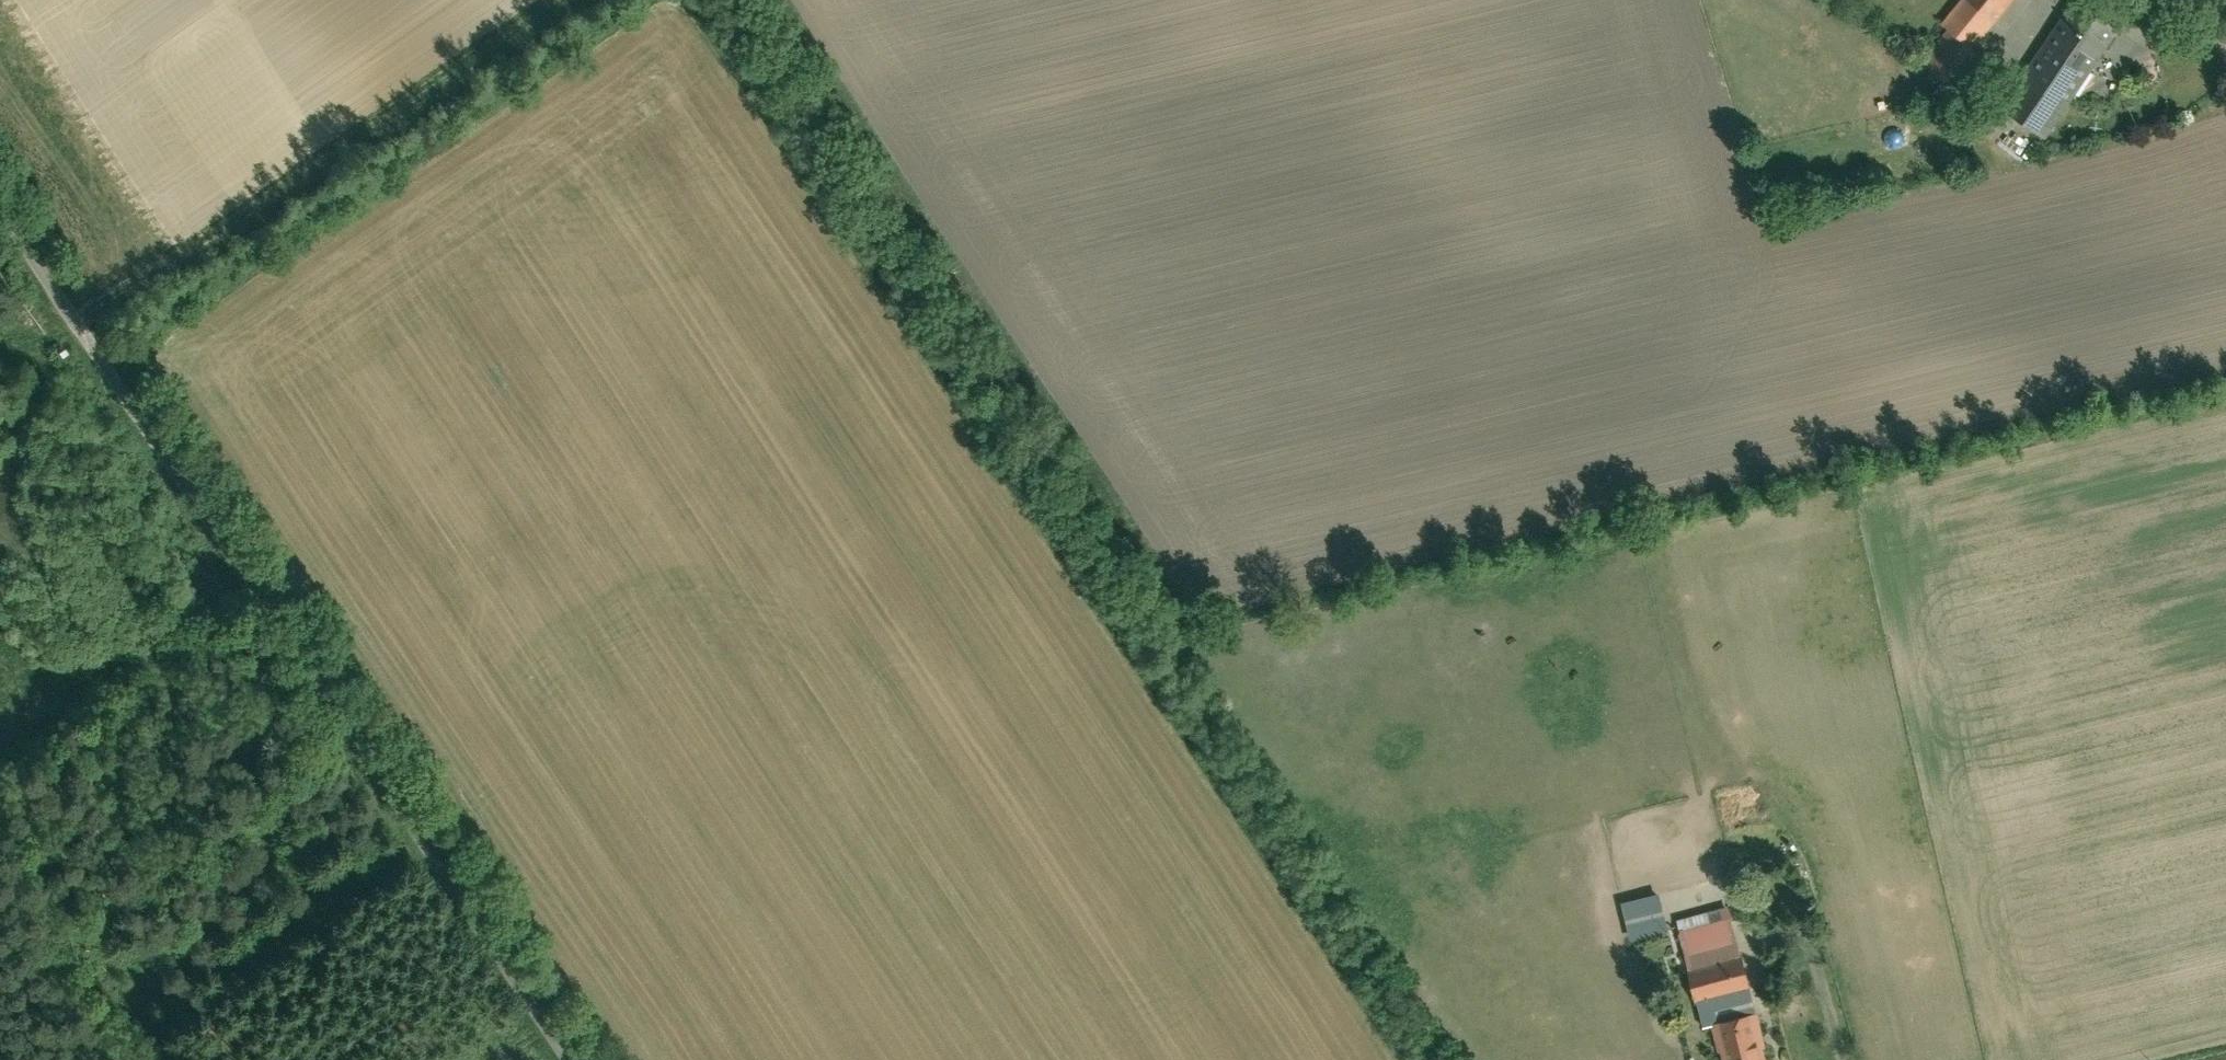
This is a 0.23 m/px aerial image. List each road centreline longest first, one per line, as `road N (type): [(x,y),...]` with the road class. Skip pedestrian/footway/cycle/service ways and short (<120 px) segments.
road 1 (track): [(566,1059),(0,231)]

